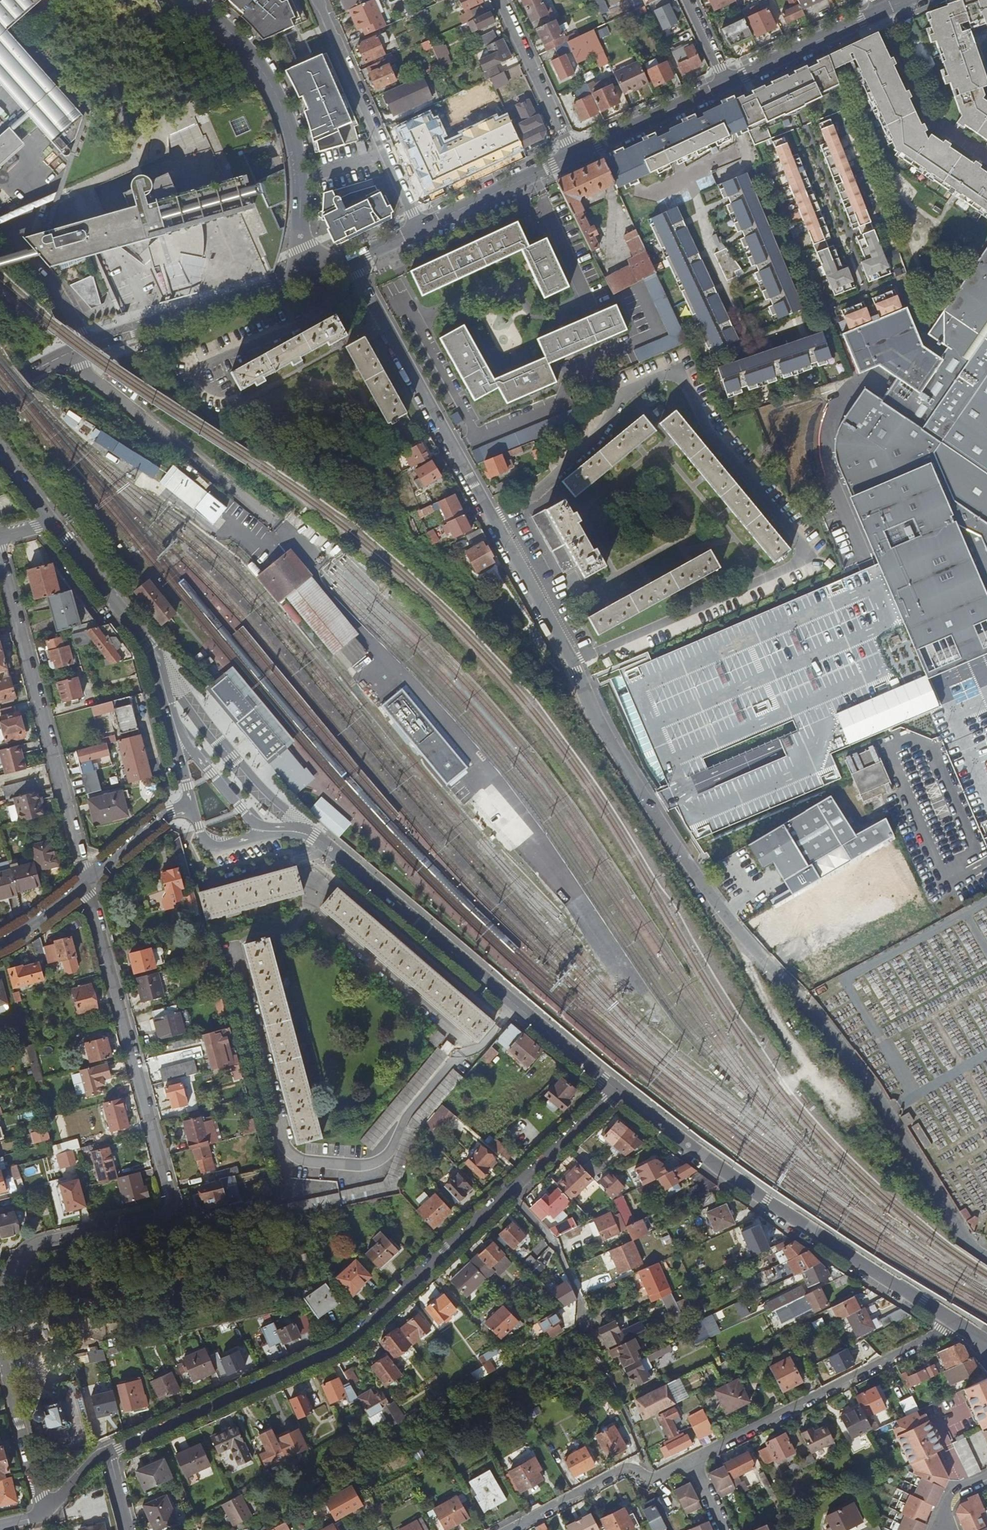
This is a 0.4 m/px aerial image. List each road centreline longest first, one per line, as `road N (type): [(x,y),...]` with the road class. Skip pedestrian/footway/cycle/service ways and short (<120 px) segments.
road 1 (residential): [(571,661),(593,711),(725,917),(813,1007),(890,1110),(965,1238),(986,1253)]
road 2 (residential): [(571,661),(795,565),(801,541),(709,432),(674,374),(628,390),(599,435),(520,501),(492,514)]
road 3 (residential): [(618,1088),(348,1342),(109,1452)]
road 4 (residential): [(87,881),(172,1206),(160,1218),(34,1248),(0,1299)]
road 5 (residential): [(618,1088),(342,858),(293,830)]
road 6 (residential): [(958,1322),(700,1154),(618,1088)]
road 7 (residential): [(0,557),(87,881)]
road 8 (residential): [(310,276),(85,344),(0,387)]
road 9 (residential): [(187,0),(240,43),(281,106),(297,159),(299,249),(310,276)]
road 10 (residential): [(958,1322),(694,1460)]
road 11 (residential): [(351,259),(492,514)]
road 12 (residential): [(418,229),(318,0)]
road 13 (residential): [(293,830),(168,672)]
road 14 (residential): [(694,1460),(657,1479),(619,1473),(514,1529)]
road 15 (residential): [(168,672),(52,521)]
road 16 (residential): [(881,11),(927,120),(986,161)]
road 17 (residential): [(881,11),(724,83)]
road 18 (residential): [(502,0),(572,156)]
road 19 (residential): [(572,156),(418,229)]
road 20 (residential): [(724,83),(572,156)]
road 21 (residential): [(492,514),(571,661)]
road 22 (residential): [(0,1356),(44,1512)]
road 23 (residential): [(276,831),(252,821),(175,726)]
road 24 (residential): [(192,804),(157,821),(87,881)]

